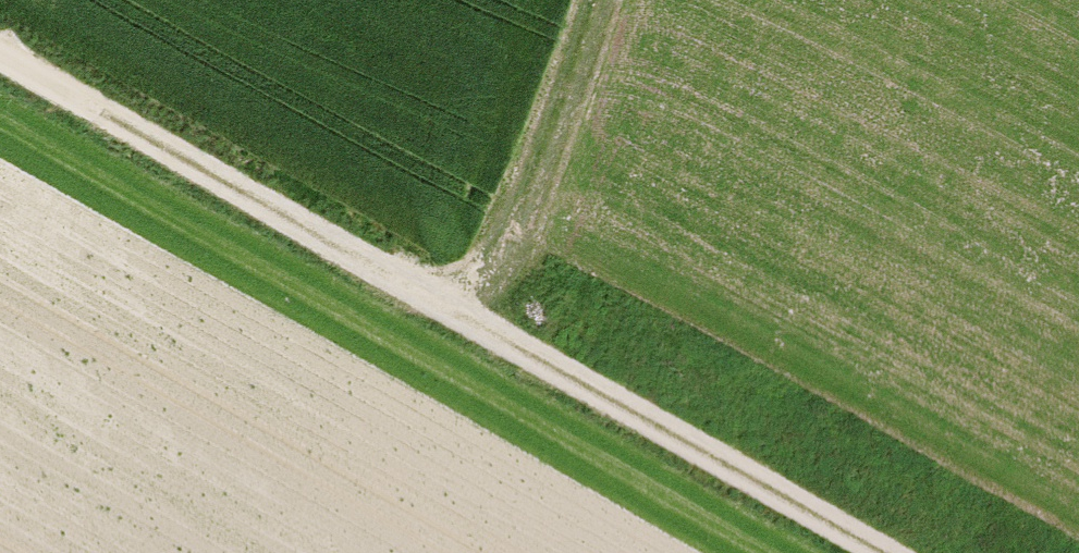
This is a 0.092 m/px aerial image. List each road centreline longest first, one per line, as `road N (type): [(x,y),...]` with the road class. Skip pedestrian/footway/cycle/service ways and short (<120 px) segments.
road 1 (track): [(0,56),(437,304),(919,552)]
road 2 (track): [(437,304),(507,235),(540,180),(600,0)]

